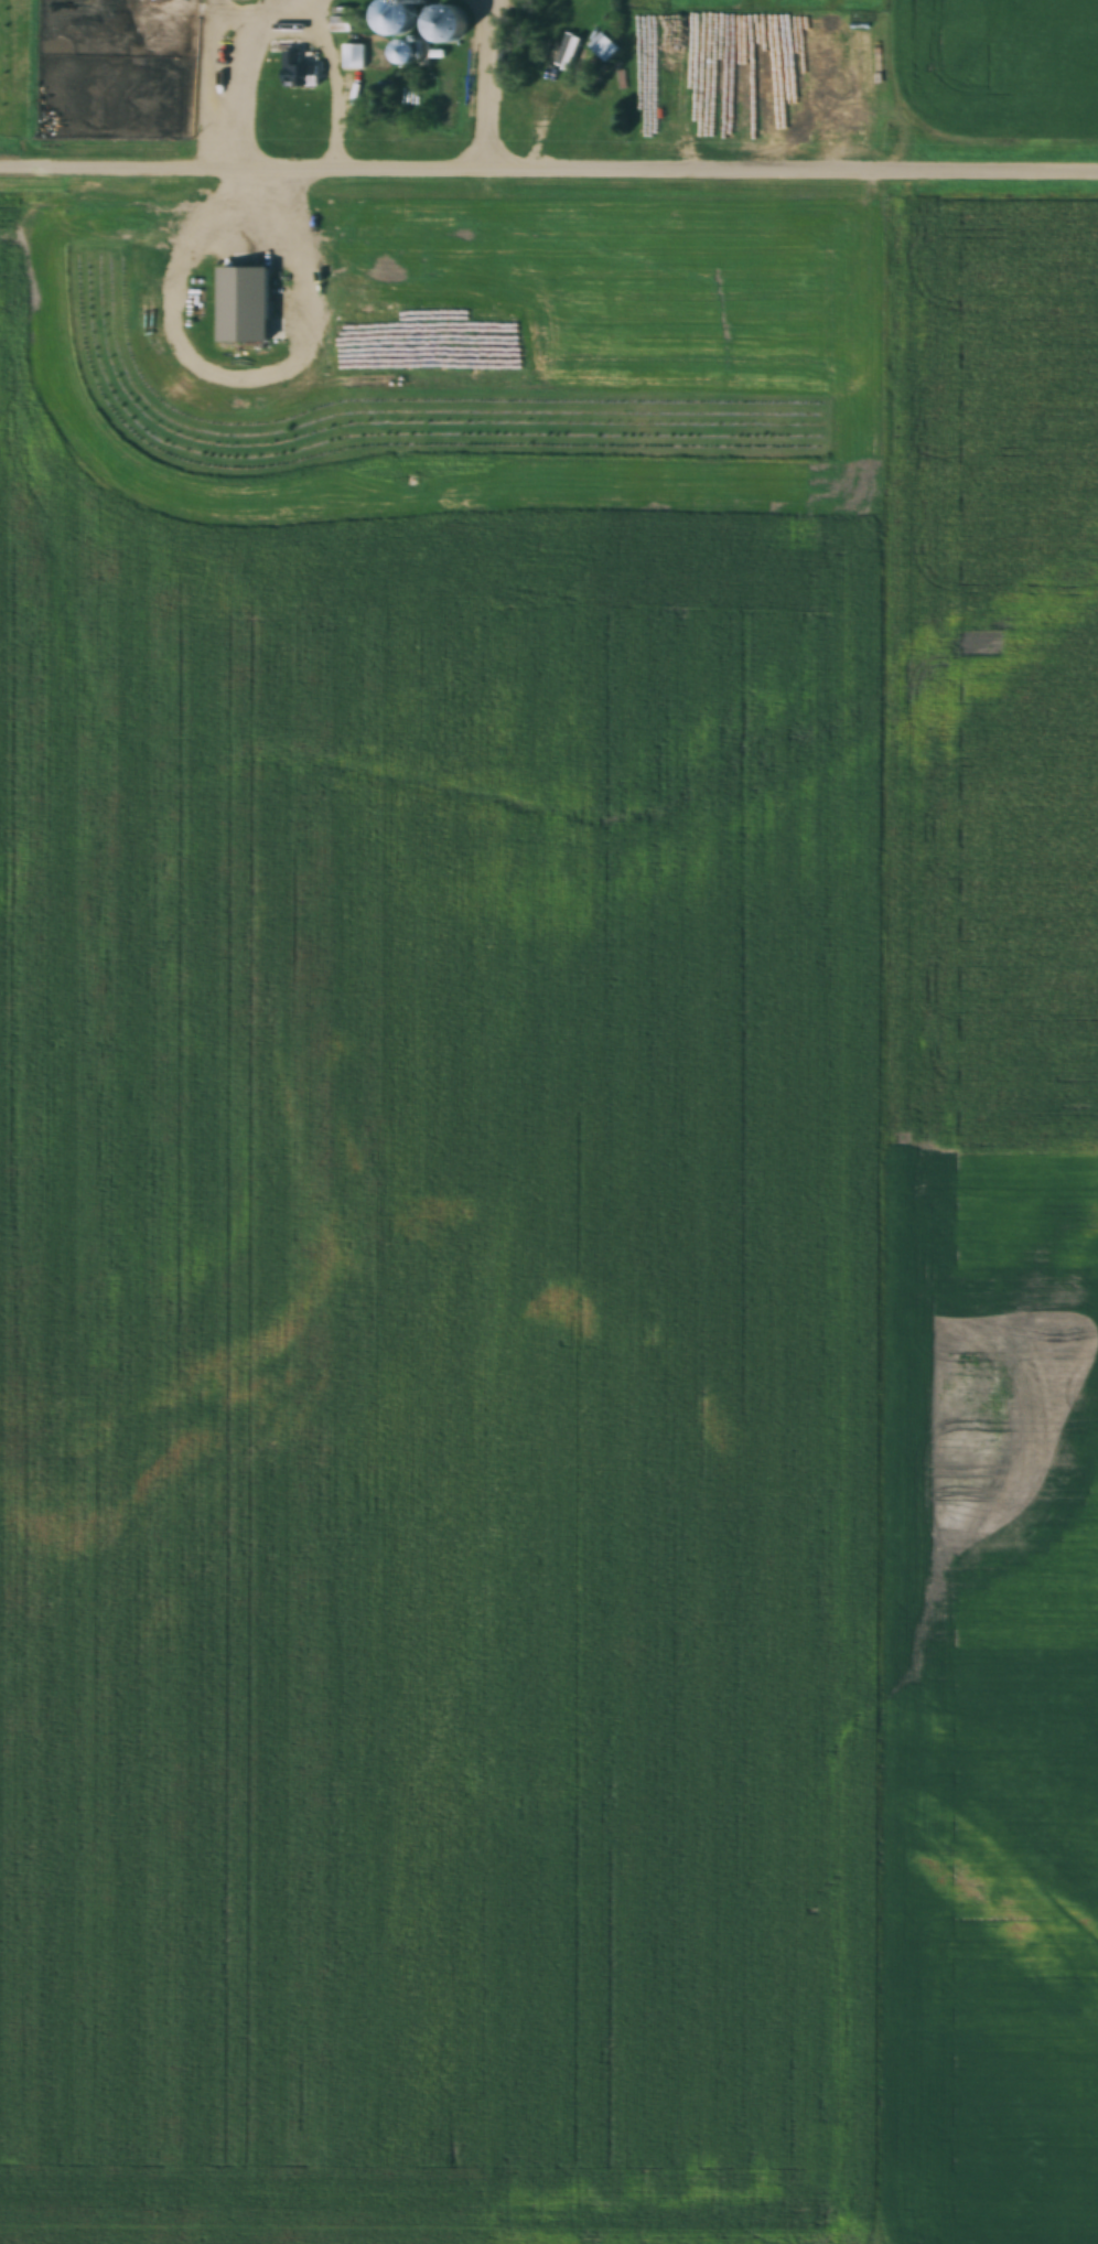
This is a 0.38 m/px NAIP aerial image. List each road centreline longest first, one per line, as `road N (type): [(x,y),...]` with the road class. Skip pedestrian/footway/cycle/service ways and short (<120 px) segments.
road 1 (residential): [(1097,174),(0,169)]

